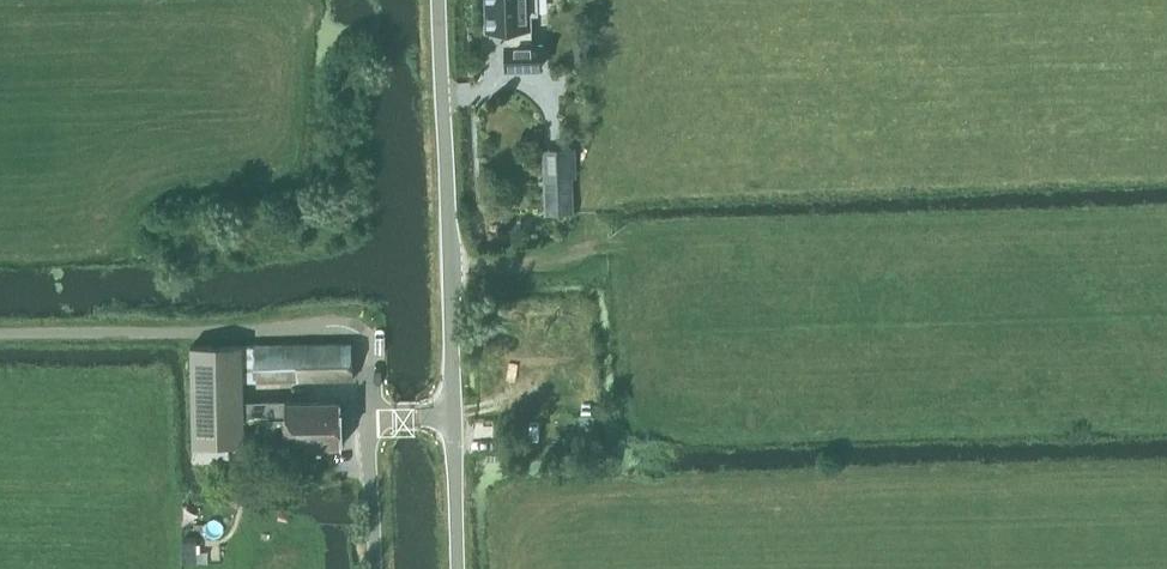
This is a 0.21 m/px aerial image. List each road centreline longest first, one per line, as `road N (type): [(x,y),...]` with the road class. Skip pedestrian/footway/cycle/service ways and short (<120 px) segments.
road 1 (unclassified): [(370,416),(366,344),(344,326),(0,335)]
road 2 (tertiary): [(454,414),(443,0)]
road 3 (tertiary): [(459,568),(454,414)]
road 4 (unclassified): [(373,568),(370,416)]
road 5 (track): [(580,252),(548,266),(451,266)]

